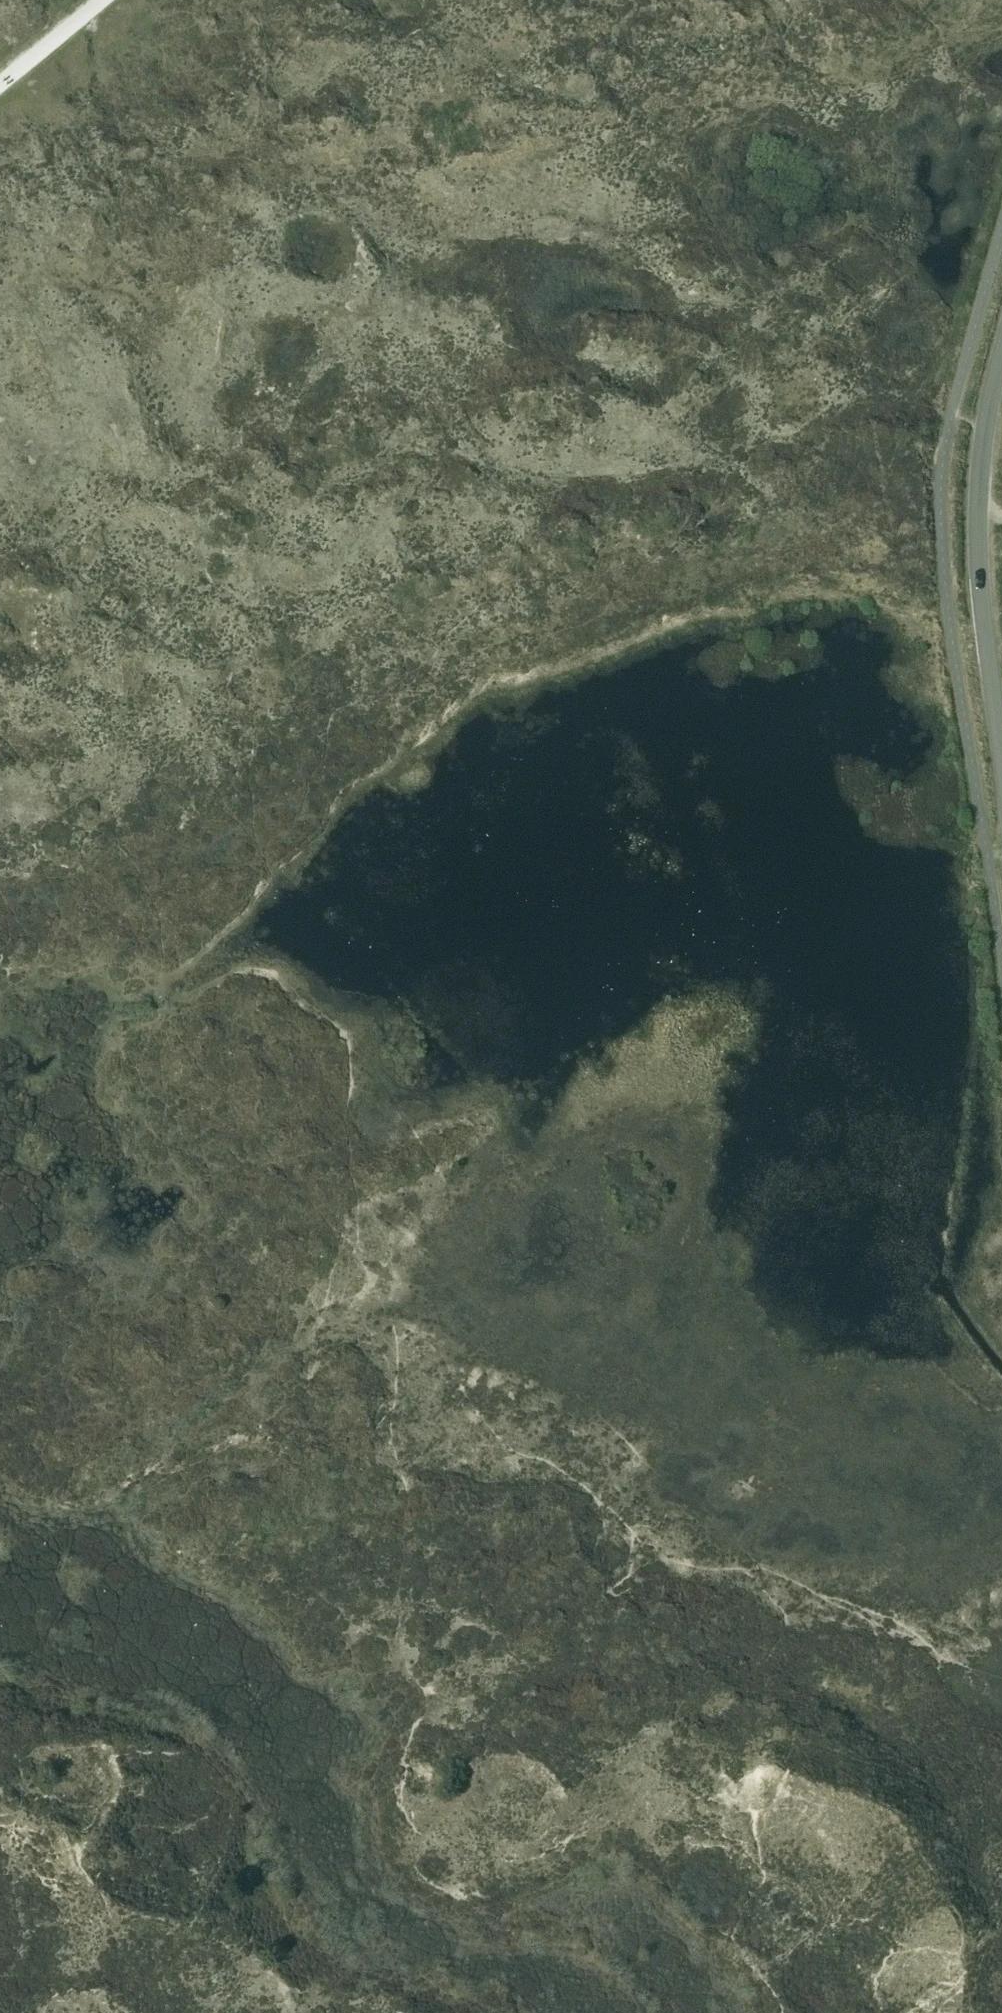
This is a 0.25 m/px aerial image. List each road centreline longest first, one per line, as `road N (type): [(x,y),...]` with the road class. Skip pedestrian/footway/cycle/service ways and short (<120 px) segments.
road 1 (tertiary): [(1001,762),(977,511),(1001,350)]

